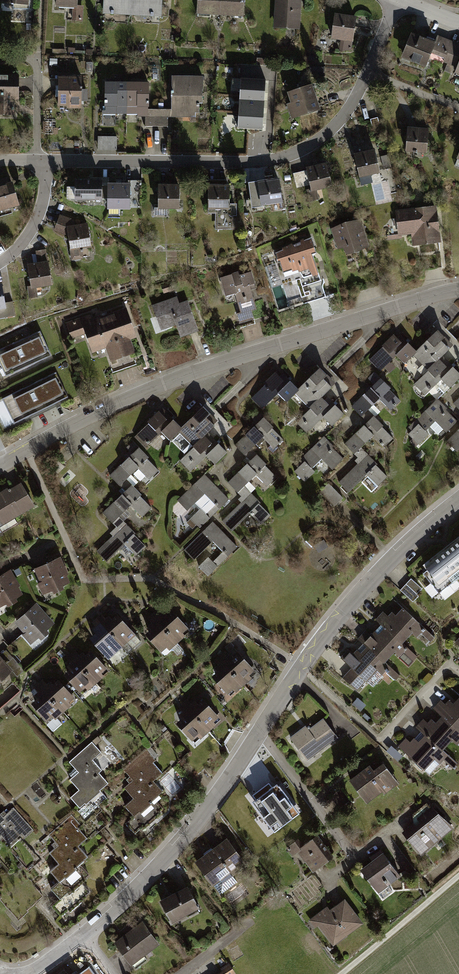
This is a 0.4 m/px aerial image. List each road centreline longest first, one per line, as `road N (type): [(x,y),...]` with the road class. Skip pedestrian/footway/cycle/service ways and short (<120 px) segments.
road 1 (residential): [(85,936),(216,798),(300,667),(362,590),(458,500)]
road 2 (residential): [(0,465),(175,379),(458,291)]
road 3 (residential): [(398,0),(341,121),(316,142),(241,163),(45,160)]
road 4 (track): [(458,875),(341,973)]

